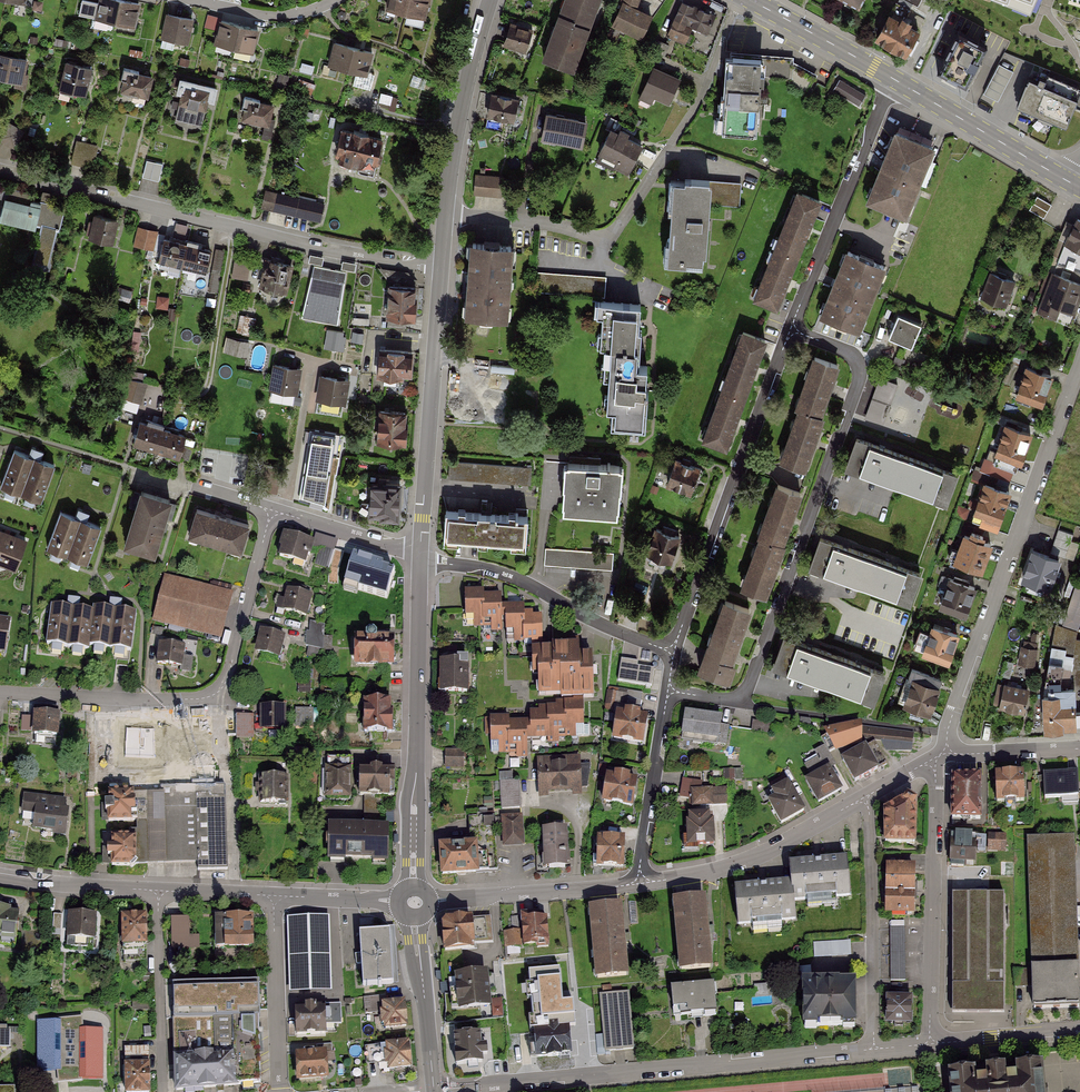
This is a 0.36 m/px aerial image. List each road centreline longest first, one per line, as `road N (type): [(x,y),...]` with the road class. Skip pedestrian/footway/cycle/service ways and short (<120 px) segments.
road 1 (residential): [(441,266),(331,251),(0,172)]
road 2 (residential): [(874,1049),(434,1090)]
road 3 (residential): [(446,213),(612,235),(694,108),(739,0)]
road 4 (residential): [(793,330),(849,352),(859,374),(741,702)]
road 5 (residential): [(0,692),(146,700),(223,689),(272,511)]
road 6 (residential): [(947,750),(1079,365)]
road 7 (residential): [(793,330),(674,659)]
road 8 (tertiary): [(421,556),(414,886)]
road 9 (tertiary): [(441,266),(421,556)]
road 10 (residential): [(931,760),(930,1044)]
road 11 (residential): [(674,659),(513,574),(421,556)]
road 12 (residential): [(894,78),(793,330)]
road 13 (residential): [(864,797),(874,1049)]
road 14 (residential): [(642,883),(737,864),(864,797)]
road 15 (tertiary): [(489,0),(456,130),(446,213)]
road 16 (residential): [(642,883),(430,901)]
road 17 (primary): [(894,78),(1073,183)]
road 18 (residential): [(158,890),(161,1091)]
road 19 (residential): [(274,896),(278,1091)]
road 20 (residential): [(667,691),(642,883)]
road 21 (tertiary): [(414,919),(434,1090)]
road 22 (primary): [(754,0),(894,78)]
road 23 (residential): [(0,875),(158,890)]
road 24 (residential): [(272,511),(421,556)]
road 25 (residential): [(930,1044),(1079,1030)]
road 26 (residential): [(195,0),(276,15),(333,0)]
road 27 (residential): [(947,750),(1079,748)]
road 28 (residential): [(149,474),(272,511)]
road 29 (residential): [(274,896),(397,901)]

